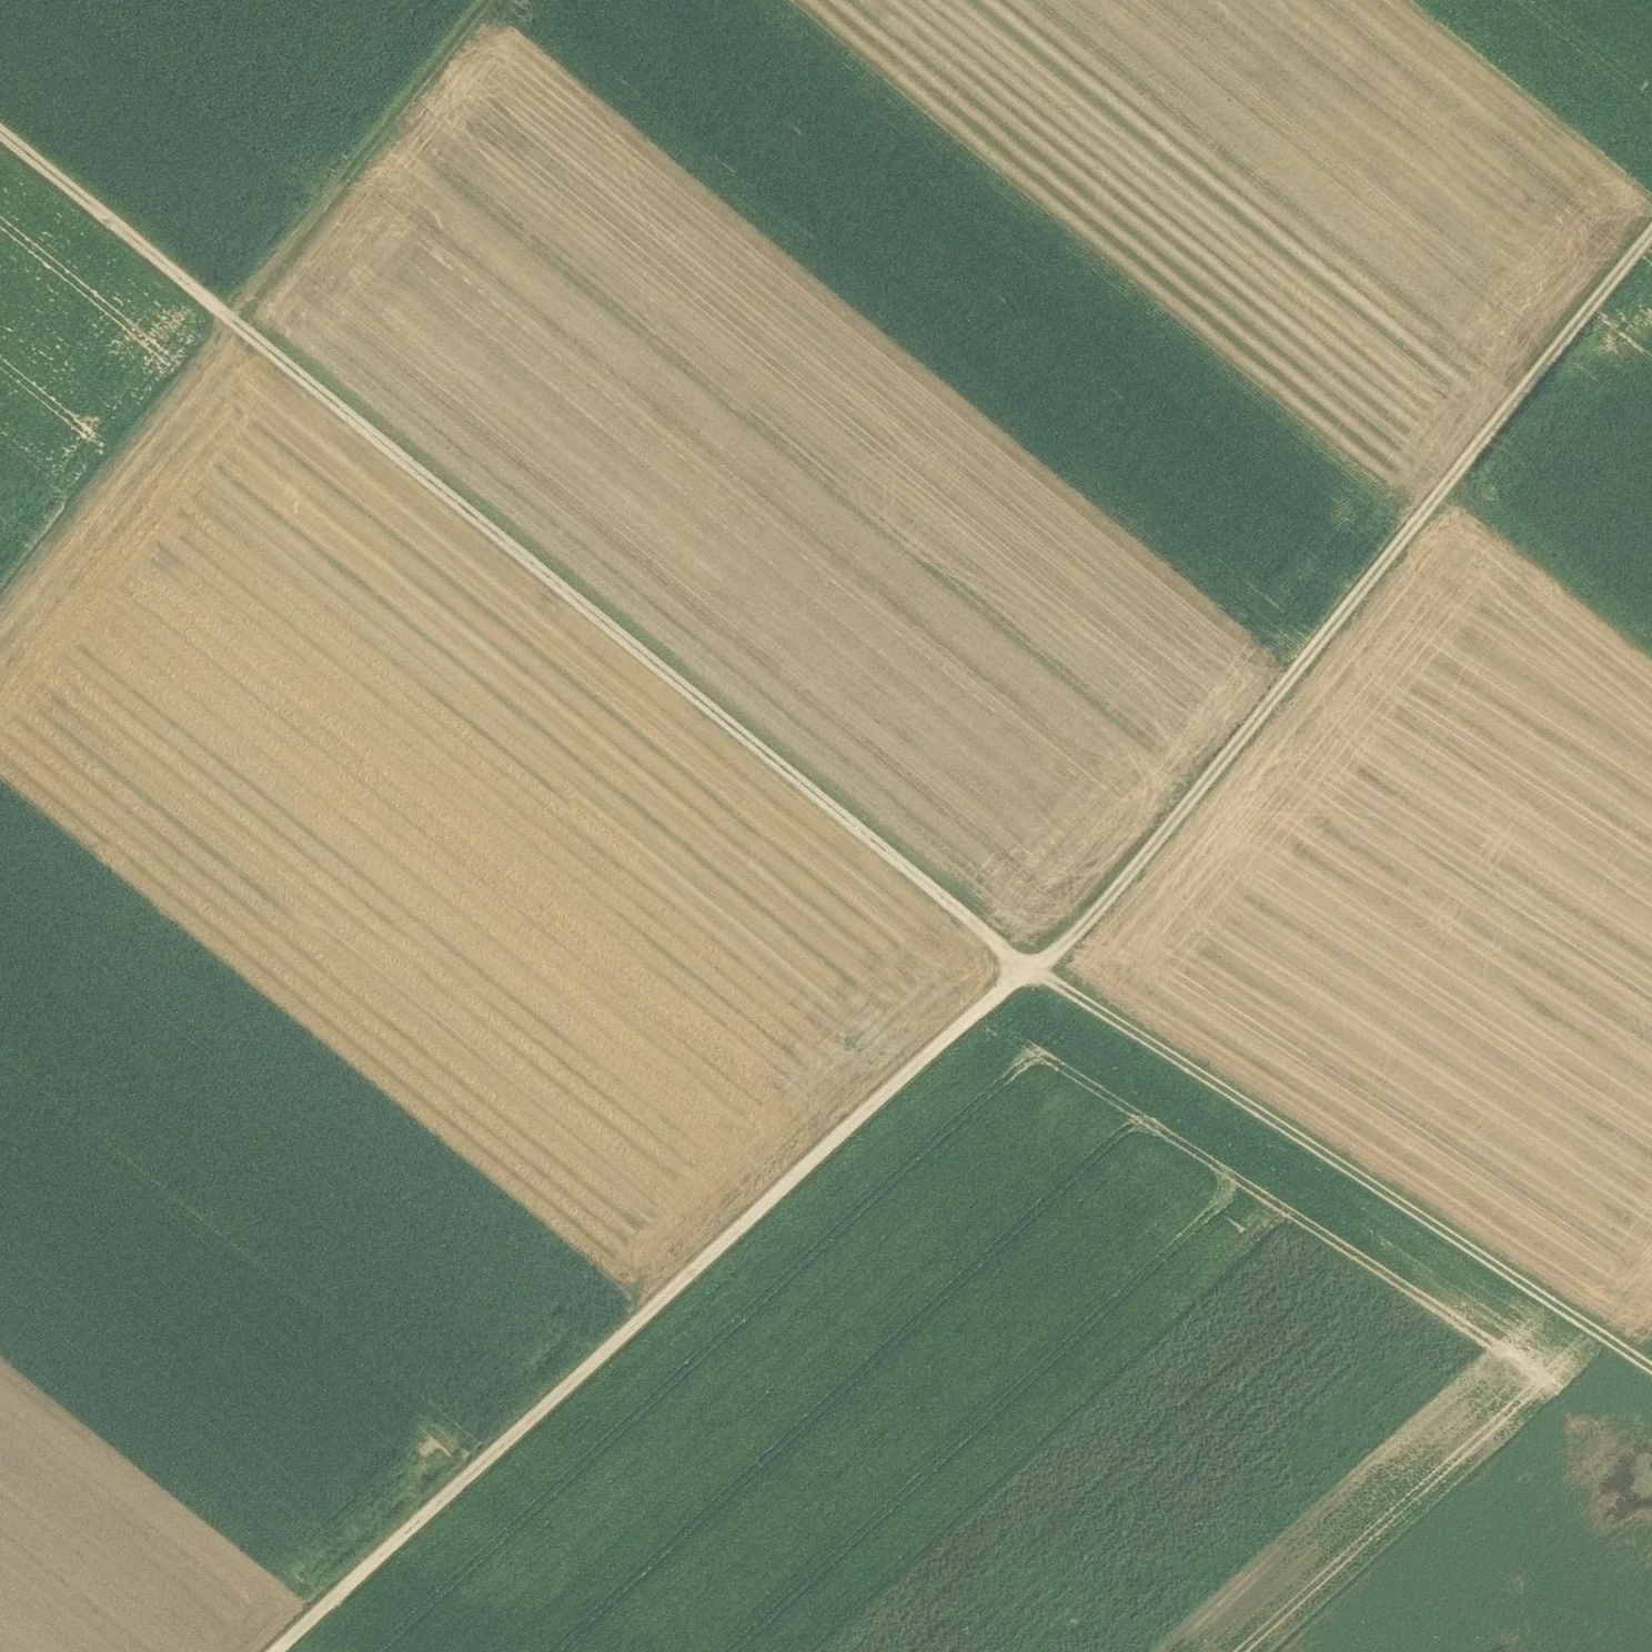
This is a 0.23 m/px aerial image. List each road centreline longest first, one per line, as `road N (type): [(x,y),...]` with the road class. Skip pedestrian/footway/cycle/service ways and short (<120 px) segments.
road 1 (track): [(0,134),(1032,970),(1651,1370)]
road 2 (track): [(275,1651),(1005,986),(1059,956),(1651,232)]
road 3 (track): [(490,0),(230,321)]
road 4 (track): [(1651,649),(1448,483)]

